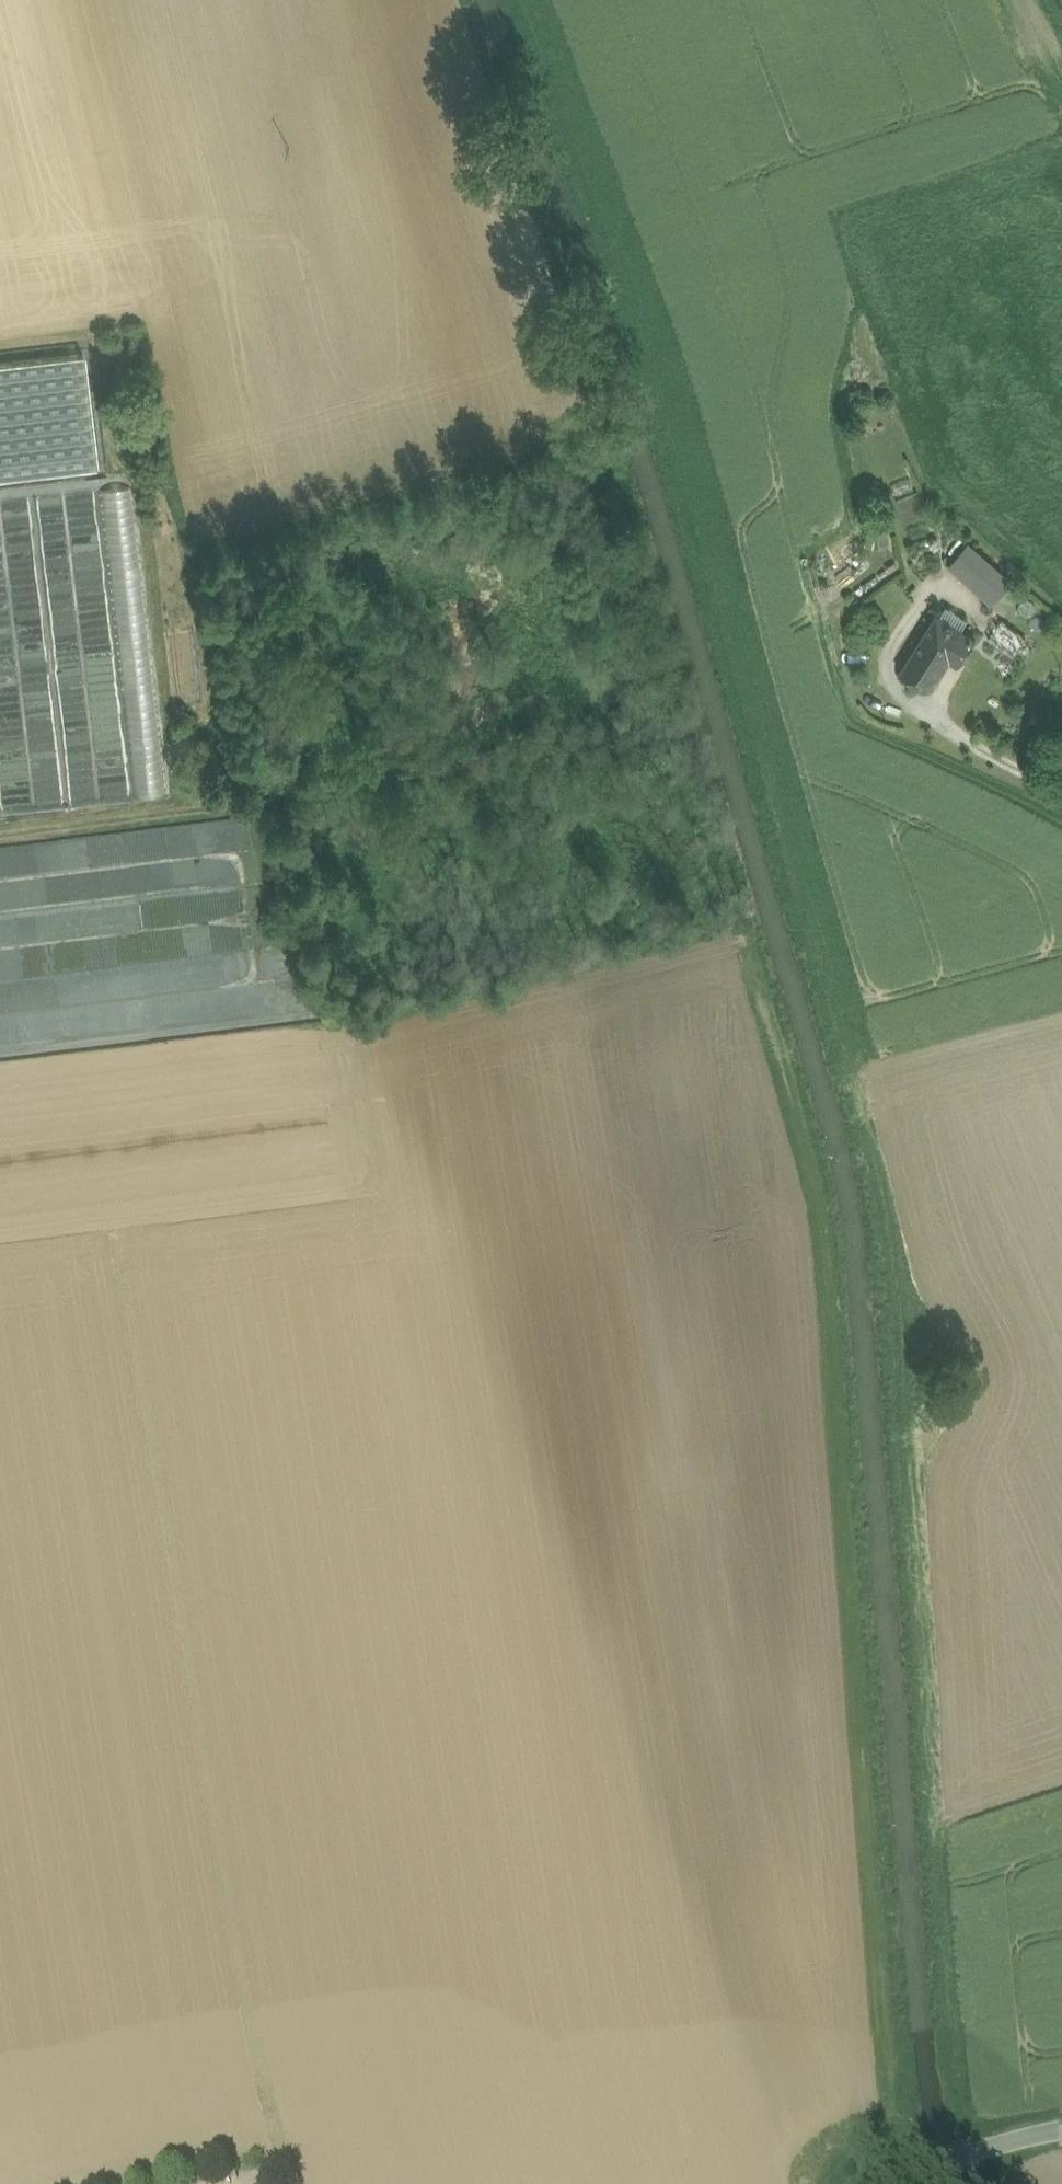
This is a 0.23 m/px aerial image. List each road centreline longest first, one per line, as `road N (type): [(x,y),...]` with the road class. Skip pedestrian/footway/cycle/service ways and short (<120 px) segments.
road 1 (tertiary): [(1061,2137),(925,2183)]
road 2 (track): [(950,725),(1061,787)]

